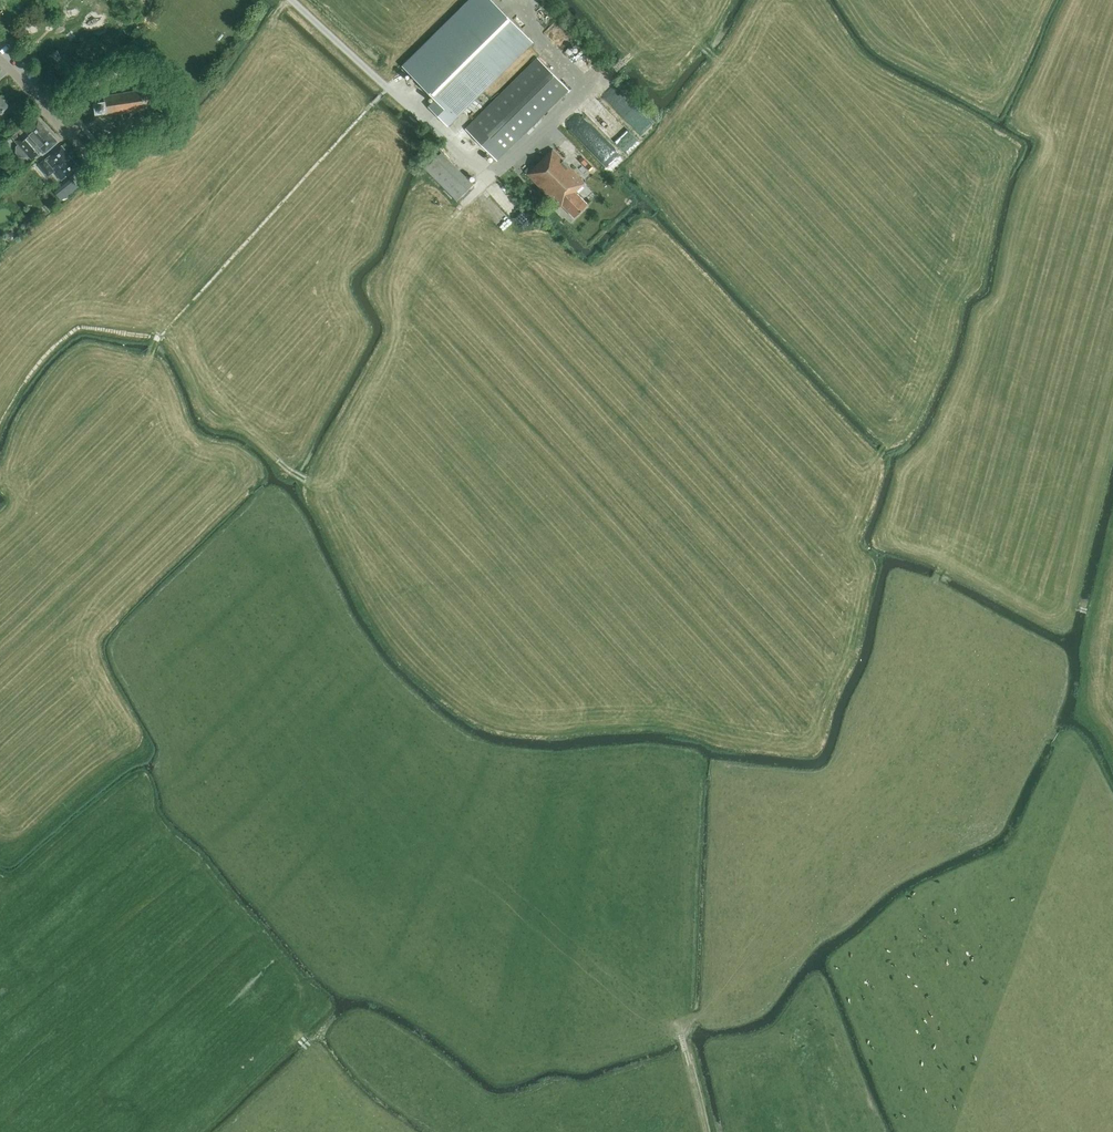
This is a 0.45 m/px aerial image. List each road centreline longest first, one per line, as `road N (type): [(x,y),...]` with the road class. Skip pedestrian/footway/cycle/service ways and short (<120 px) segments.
road 1 (residential): [(99,167),(0,60)]

